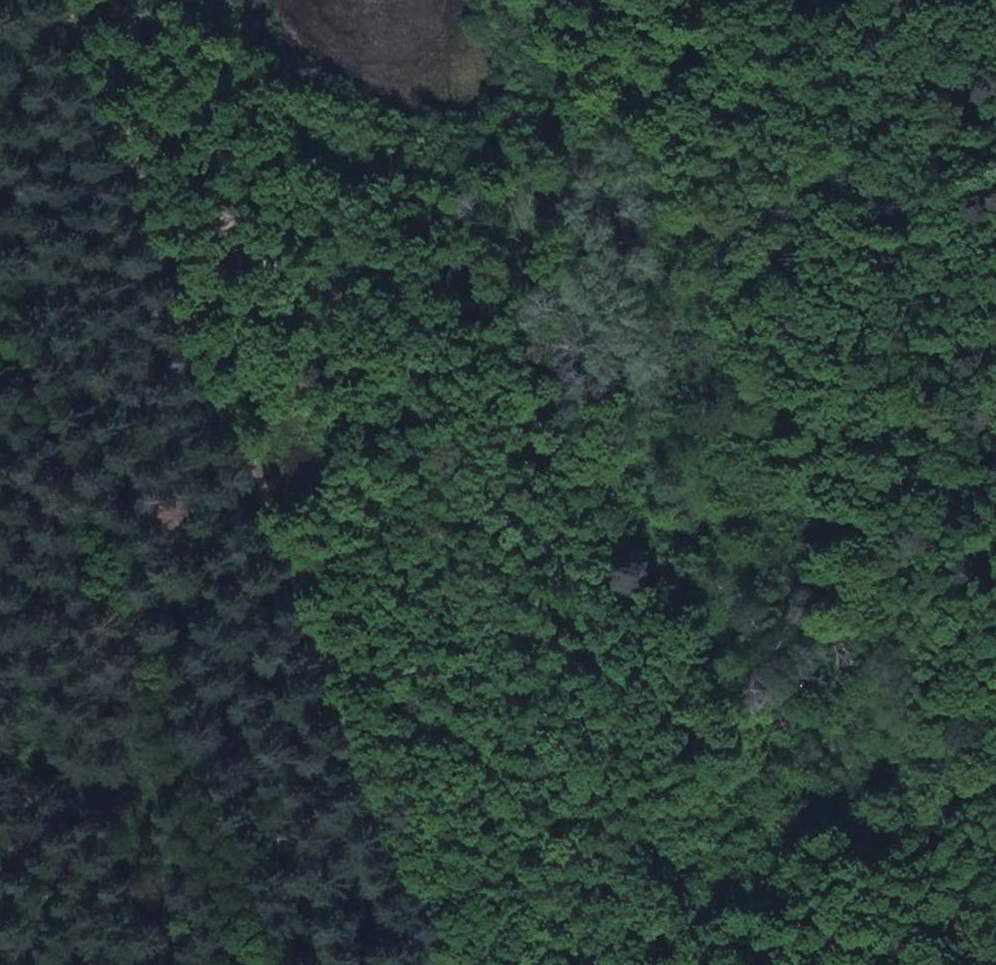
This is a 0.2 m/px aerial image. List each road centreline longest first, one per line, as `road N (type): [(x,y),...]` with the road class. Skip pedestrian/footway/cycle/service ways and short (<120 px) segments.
road 1 (track): [(80,0),(228,376),(365,790),(409,900),(451,964)]

